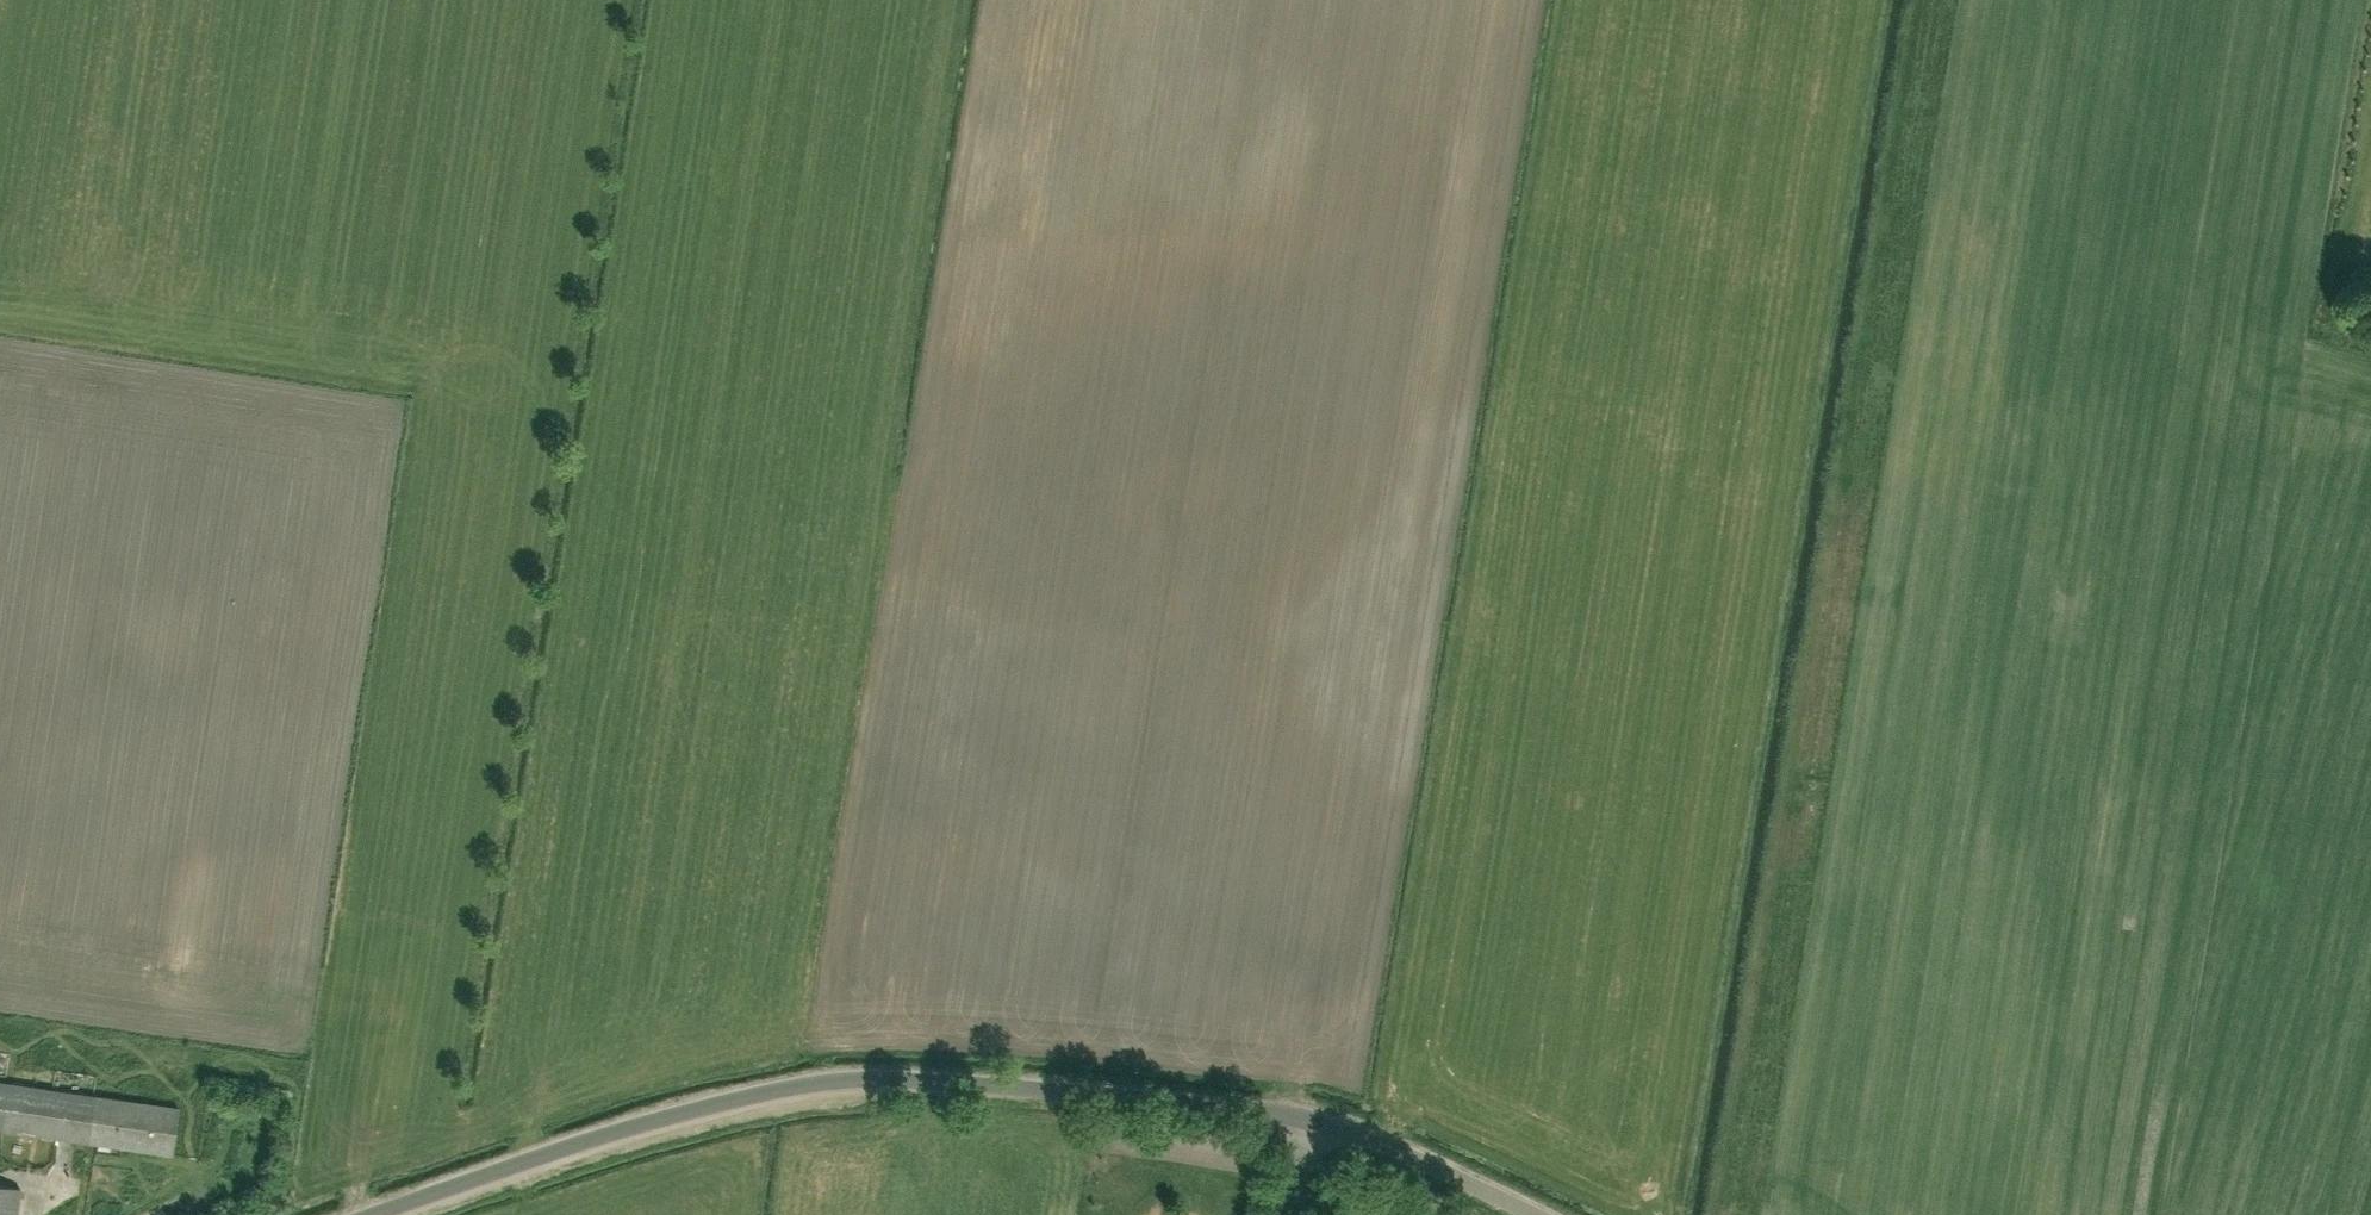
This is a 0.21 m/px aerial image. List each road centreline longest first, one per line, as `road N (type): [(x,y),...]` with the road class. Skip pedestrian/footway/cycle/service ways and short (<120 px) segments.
road 1 (unclassified): [(1541,1214),(1361,1122),(1286,1102),(900,1064),(706,1098),(359,1214)]

